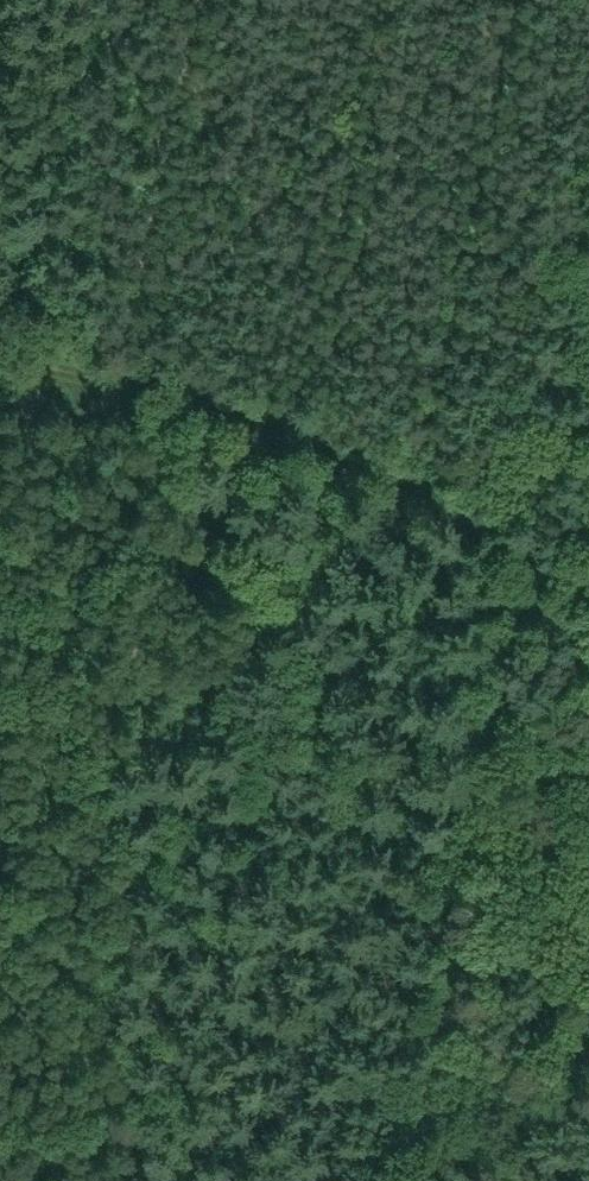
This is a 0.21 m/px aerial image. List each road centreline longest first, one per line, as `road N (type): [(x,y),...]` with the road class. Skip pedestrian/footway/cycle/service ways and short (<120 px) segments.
road 1 (track): [(588,600),(355,461),(76,379),(0,369)]
road 2 (track): [(190,582),(128,760),(150,1180)]
road 3 (track): [(76,379),(119,484),(190,582),(223,571),(186,481),(136,426)]
road 4 (track): [(588,815),(520,1033)]

